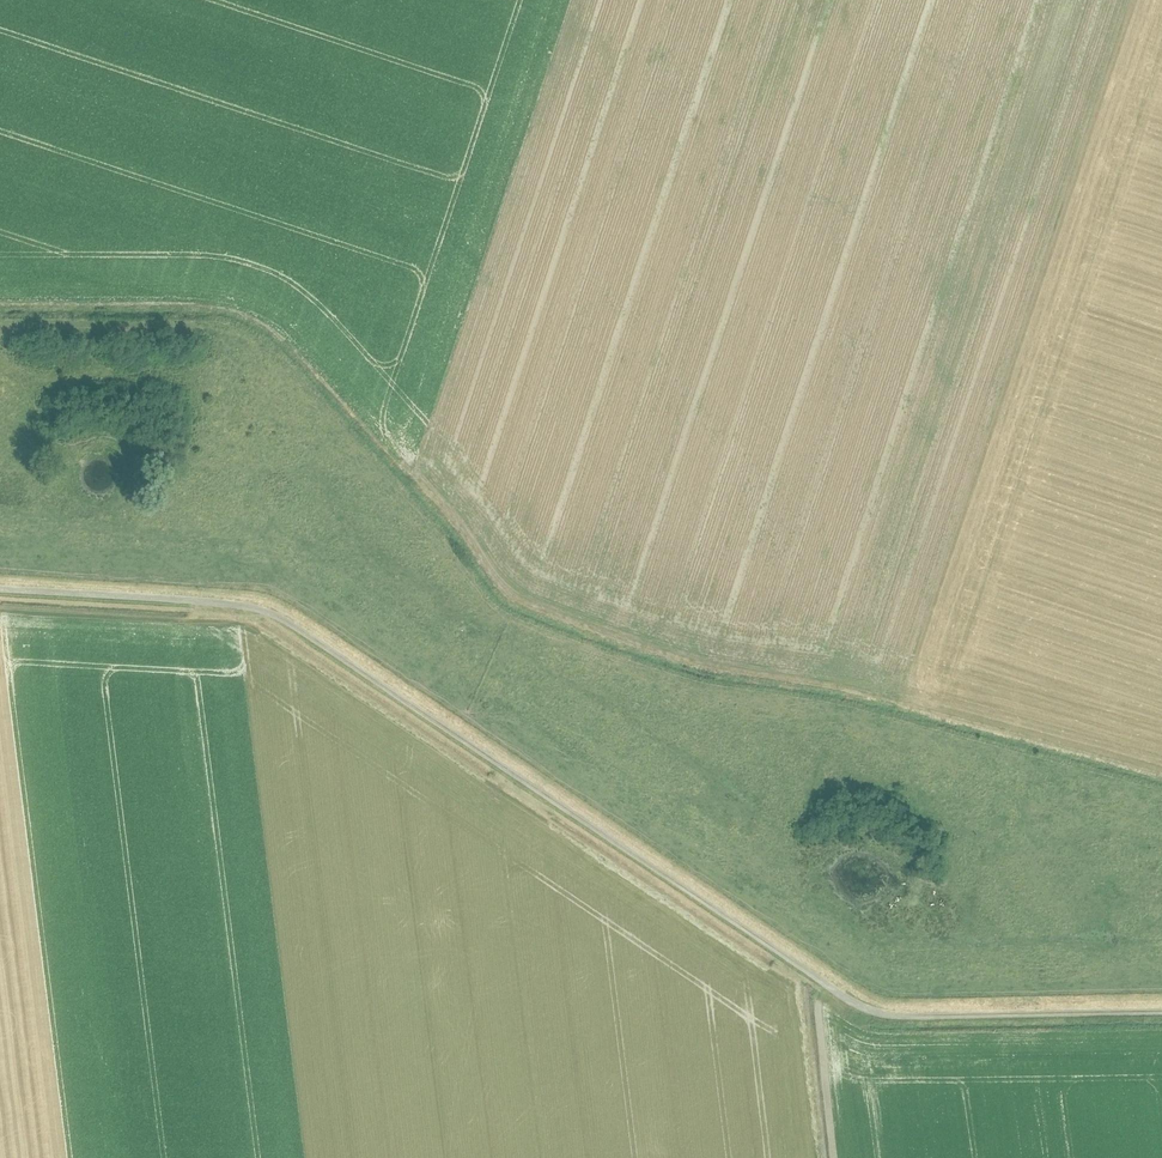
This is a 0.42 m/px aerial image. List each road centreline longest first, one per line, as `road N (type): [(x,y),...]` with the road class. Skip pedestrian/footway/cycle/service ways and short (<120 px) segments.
road 1 (unclassified): [(1161,1012),(874,1012),(273,614),(225,604),(0,589)]
road 2 (track): [(991,246),(1072,0)]

